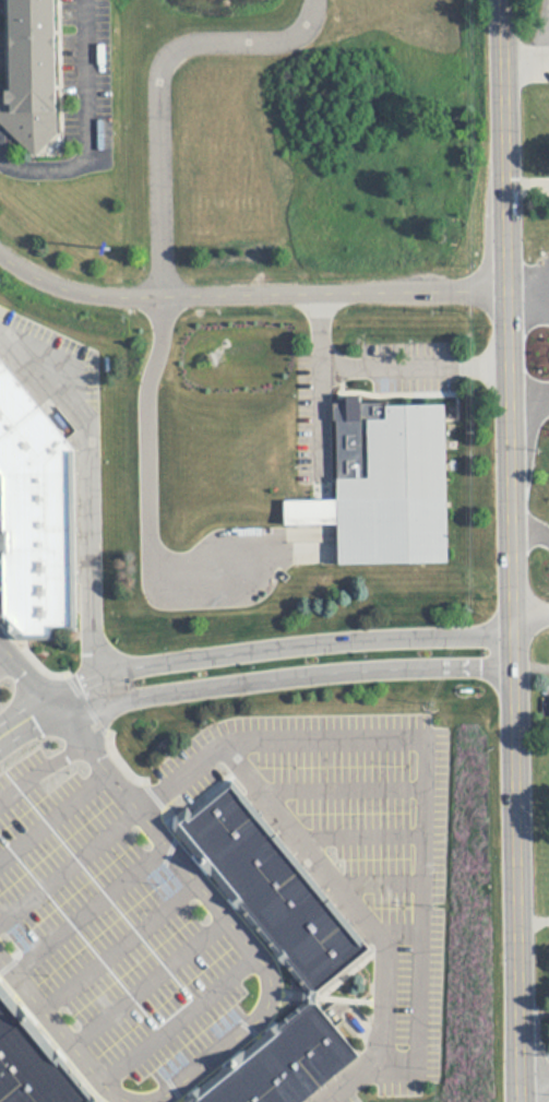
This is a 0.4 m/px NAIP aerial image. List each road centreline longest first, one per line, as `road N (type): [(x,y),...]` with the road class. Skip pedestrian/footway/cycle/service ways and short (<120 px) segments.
road 1 (residential): [(521,1101),(499,0)]
road 2 (residential): [(504,291),(151,298),(58,284),(0,253)]
road 3 (residential): [(510,635),(251,651),(129,668),(98,688)]
road 4 (residential): [(98,688),(135,696),(320,673),(512,668)]

